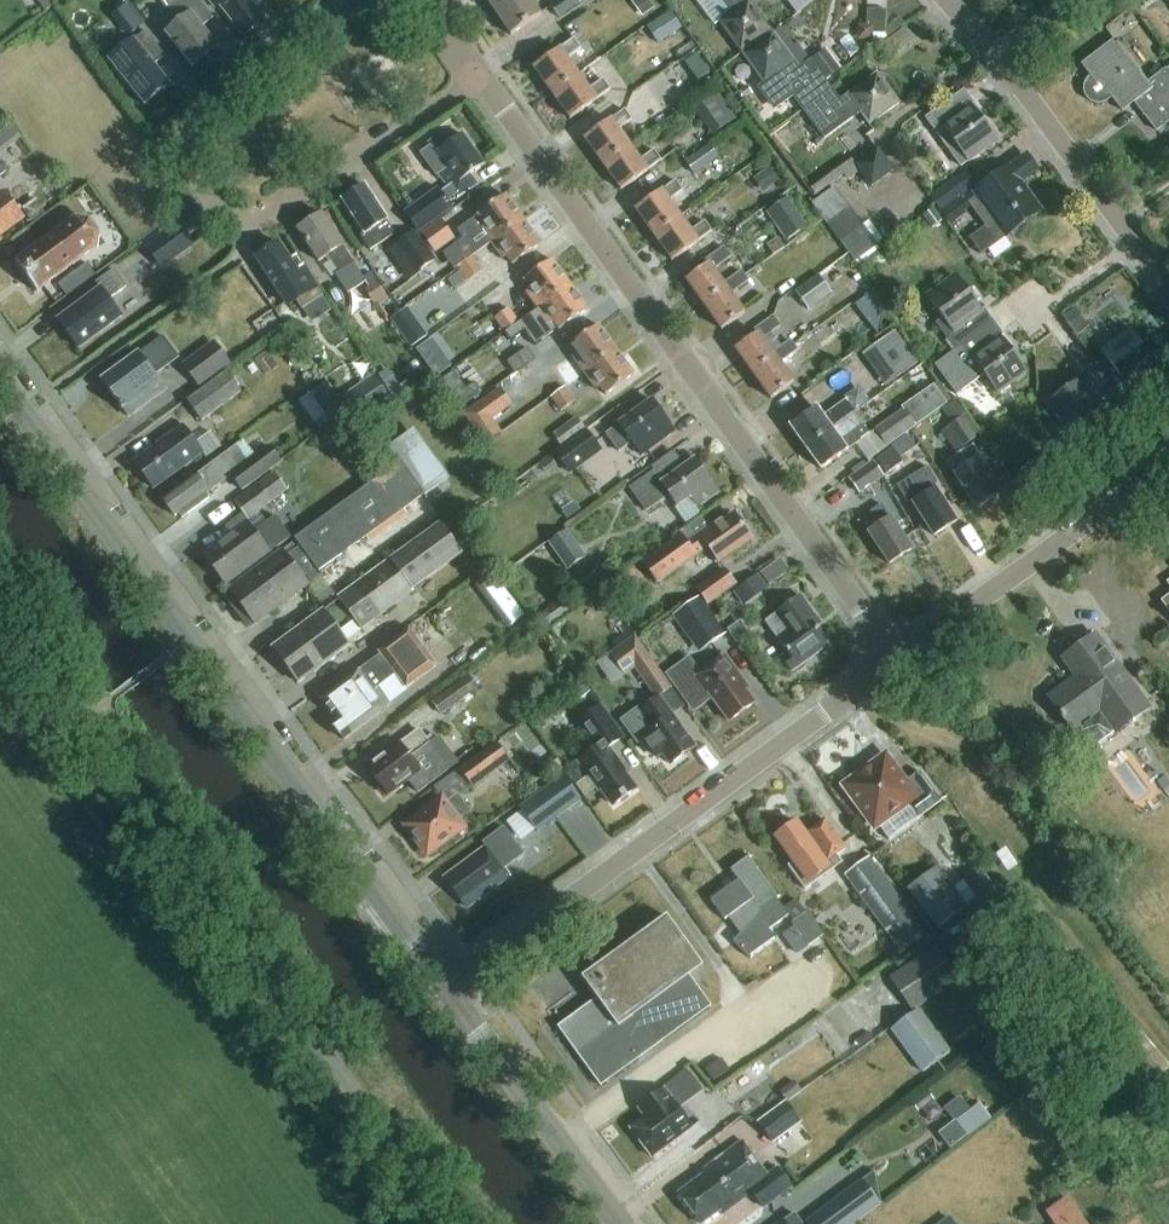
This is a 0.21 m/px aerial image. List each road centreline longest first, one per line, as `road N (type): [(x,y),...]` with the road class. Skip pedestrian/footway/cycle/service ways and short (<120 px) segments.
road 1 (unclassified): [(452,1223),(0,609)]
road 2 (secondary): [(446,988),(0,383)]
road 3 (residential): [(895,659),(476,77)]
road 4 (residential): [(336,0),(192,124),(186,150),(191,177),(231,220),(246,226),(301,197),(476,77)]
road 5 (unclassified): [(446,988),(895,659)]
road 6 (unclassified): [(895,659),(1168,457)]
road 7 (secondary): [(620,1223),(446,988)]
road 8 (unclassified): [(1127,247),(1001,58)]
road 9 (unclassified): [(1026,330),(1127,247)]

